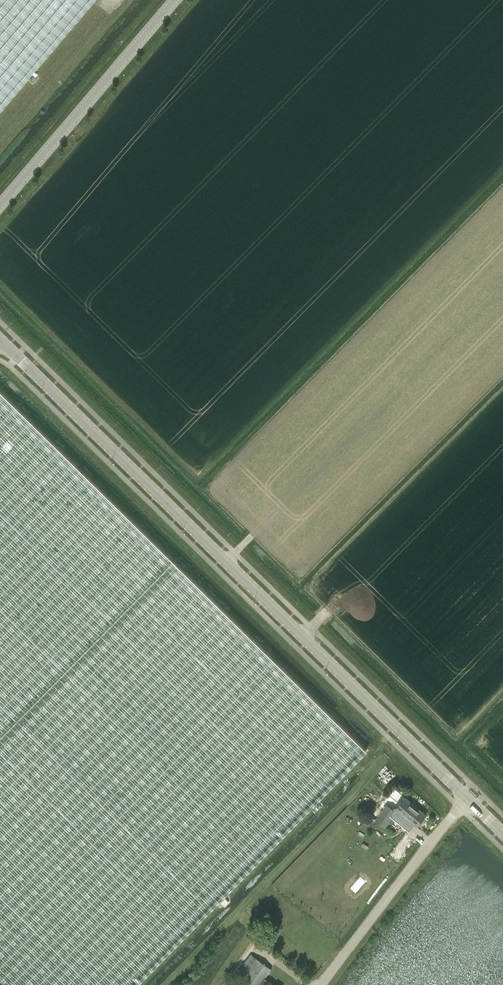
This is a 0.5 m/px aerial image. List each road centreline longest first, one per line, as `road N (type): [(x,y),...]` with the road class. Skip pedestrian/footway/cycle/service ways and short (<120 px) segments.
road 1 (tertiary): [(0,339),(468,800)]
road 2 (unclassified): [(170,0),(0,205)]
road 3 (unclassified): [(324,984),(468,800)]

